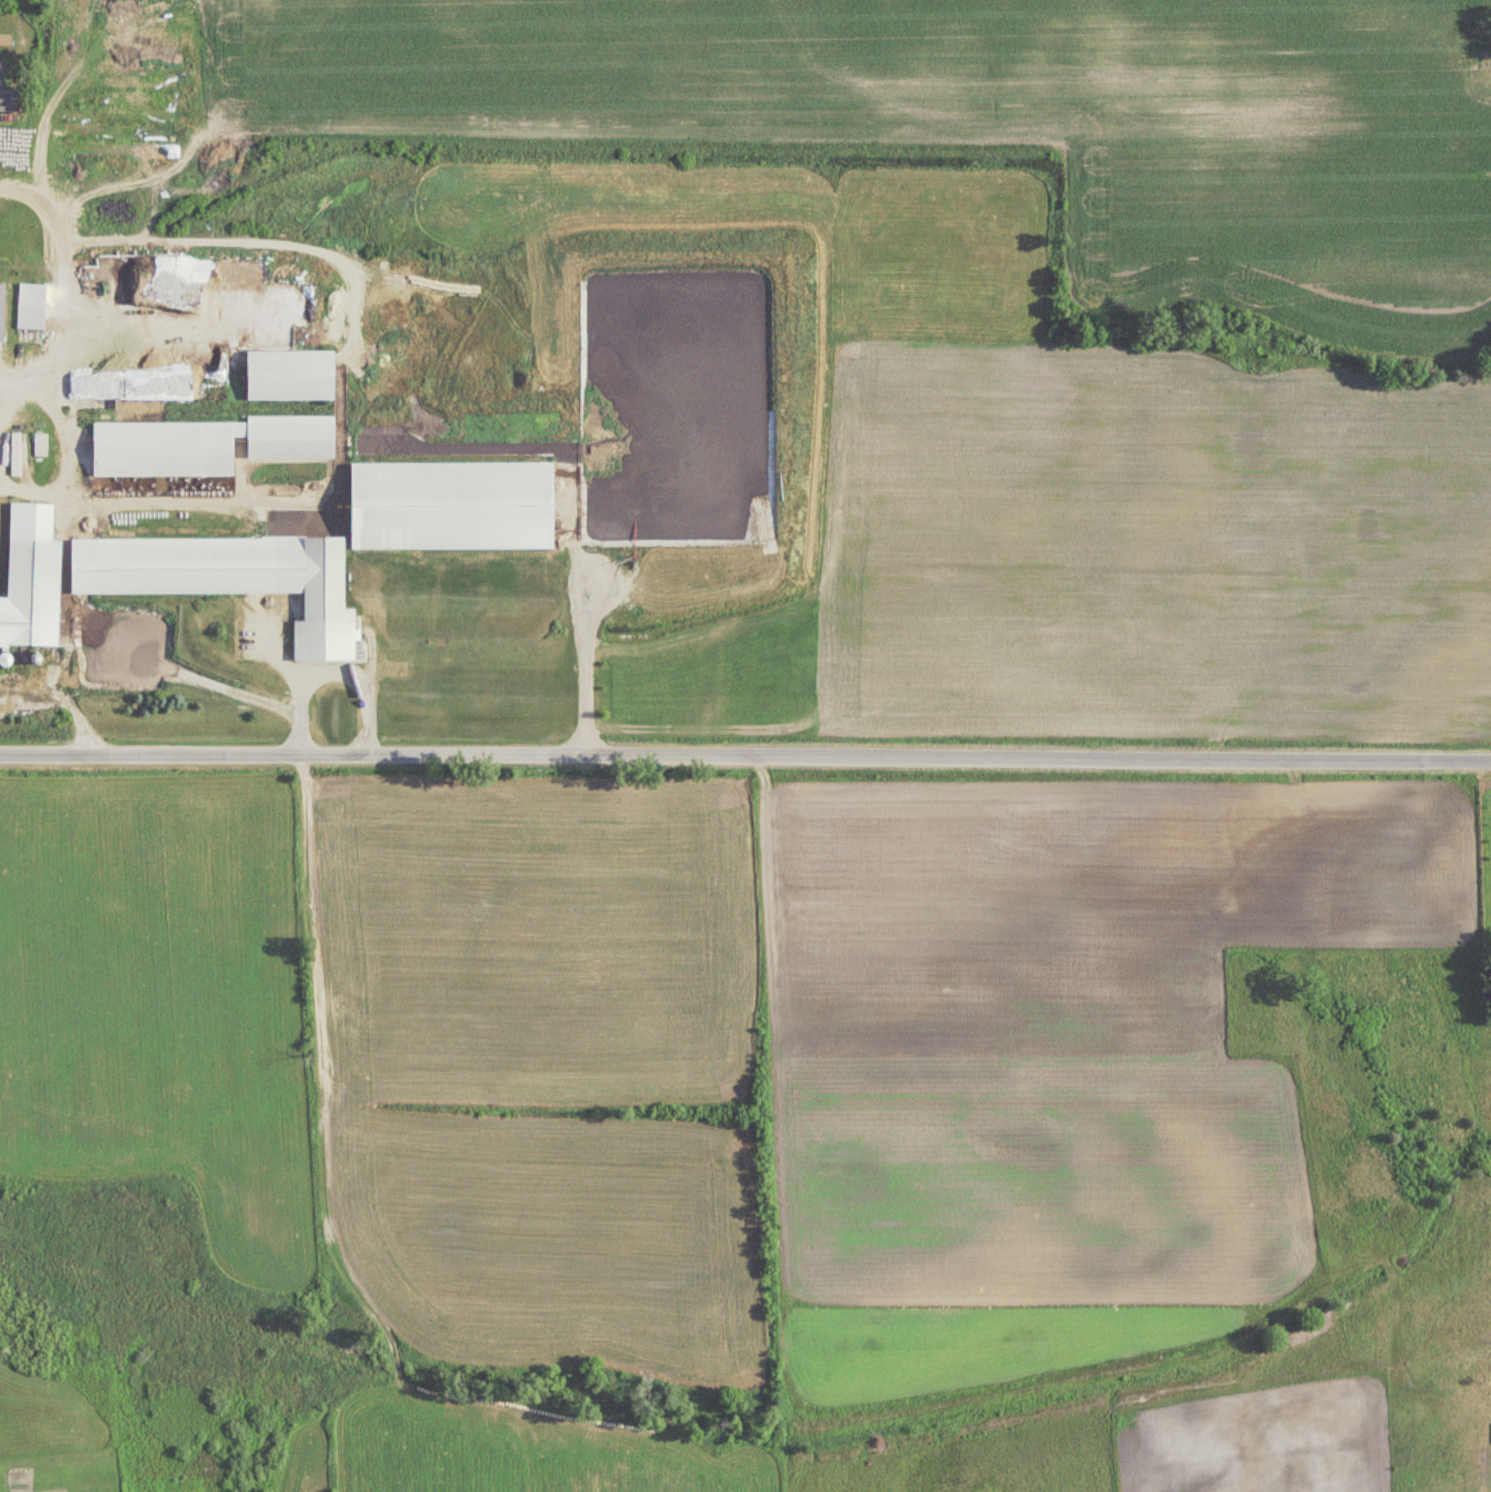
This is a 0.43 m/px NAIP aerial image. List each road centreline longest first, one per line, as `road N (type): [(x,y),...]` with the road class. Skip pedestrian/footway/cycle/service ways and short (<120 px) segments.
road 1 (residential): [(1490,762),(0,757)]

